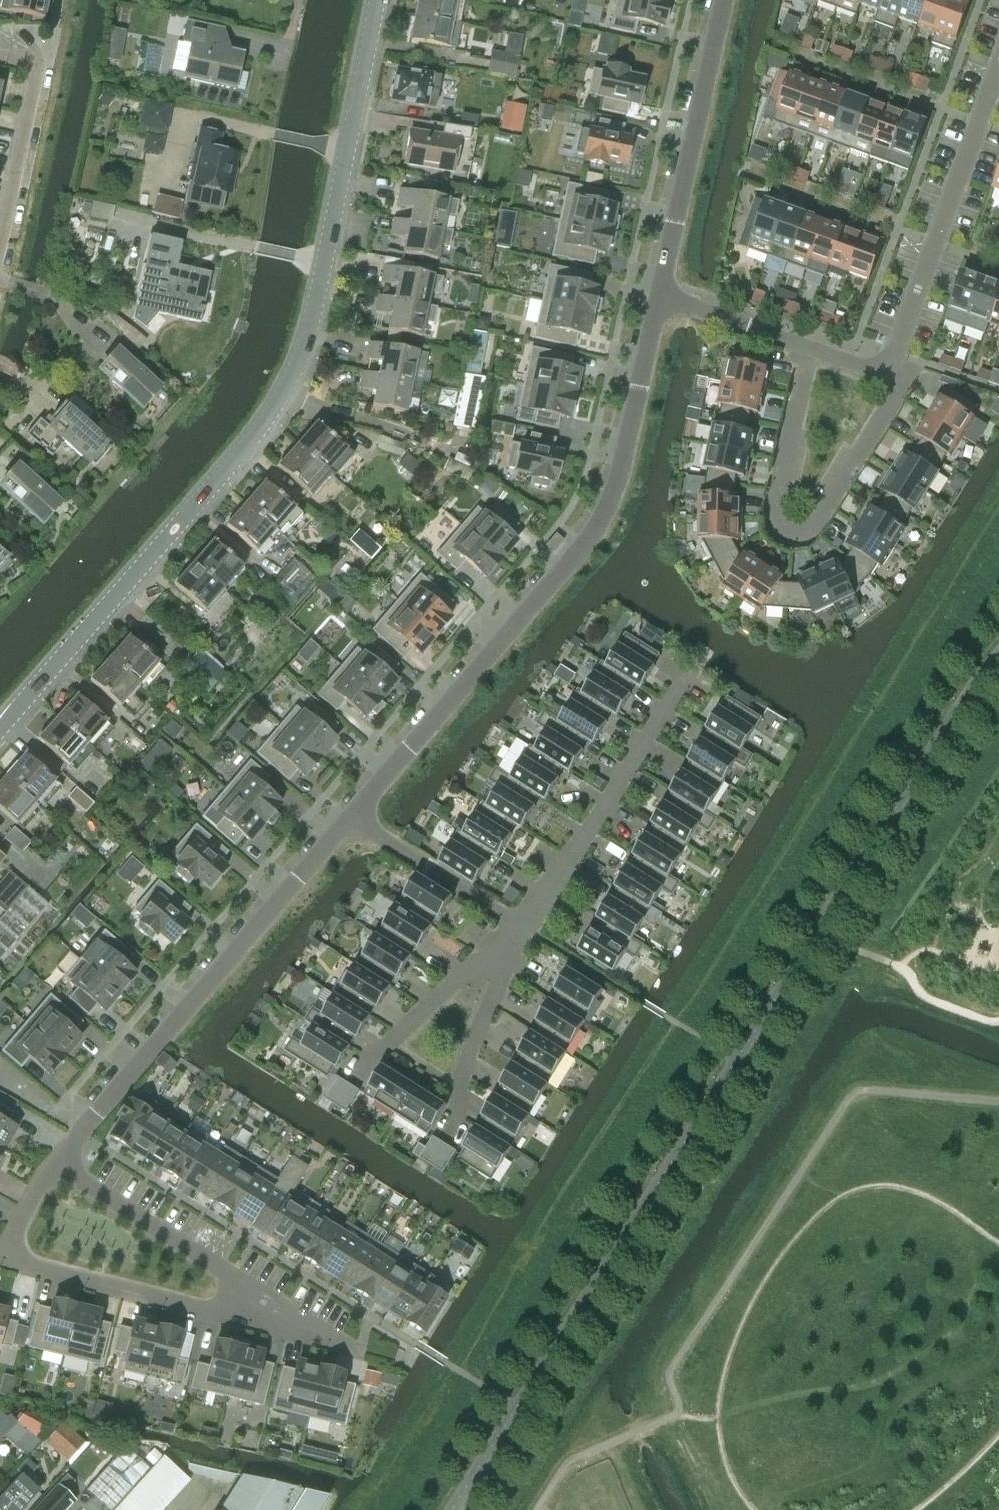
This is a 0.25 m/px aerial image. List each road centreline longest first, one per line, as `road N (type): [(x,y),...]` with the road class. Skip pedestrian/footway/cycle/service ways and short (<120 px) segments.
road 1 (residential): [(0,729),(271,417),(298,361),(321,281),(378,0)]
road 2 (residential): [(659,296),(614,492),(600,519),(348,819)]
road 3 (residential): [(348,819),(55,1167)]
road 4 (residential): [(886,375),(894,398),(816,521),(806,530),(784,528),(774,513),(807,347)]
road 5 (residential): [(886,375),(998,64)]
road 6 (residential): [(724,0),(659,296)]
road 7 (residential): [(521,931),(680,689)]
road 8 (residential): [(4,1258),(219,1314),(252,1311)]
road 9 (residential): [(252,1311),(222,1274),(55,1167)]
road 10 (residential): [(0,235),(38,57),(0,57)]
road 11 (residential): [(348,819),(521,931)]
road 12 (residential): [(521,931),(388,1044)]
road 13 (residential): [(460,1090),(521,931)]
road 14 (residential): [(659,296),(807,347)]

